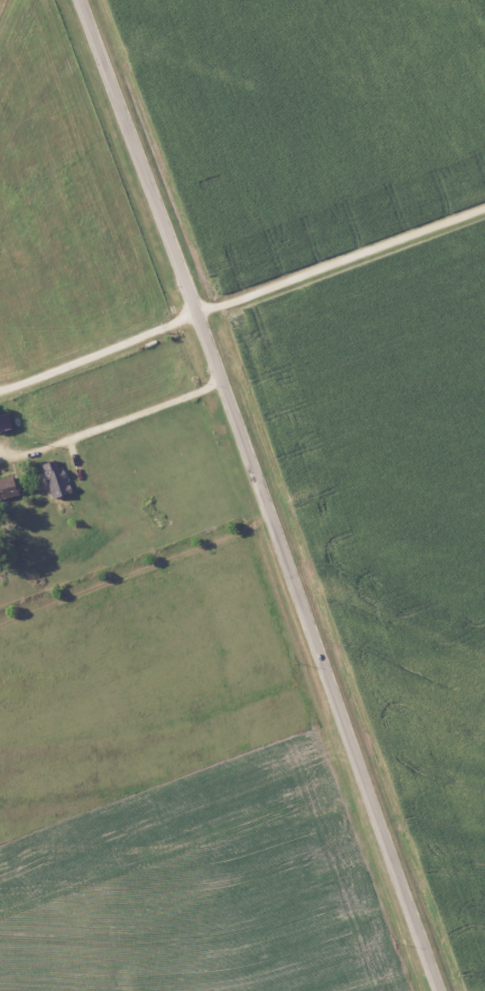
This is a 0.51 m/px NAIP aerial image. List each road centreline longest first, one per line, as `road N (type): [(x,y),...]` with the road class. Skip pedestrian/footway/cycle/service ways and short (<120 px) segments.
road 1 (residential): [(439,990),(81,0)]

